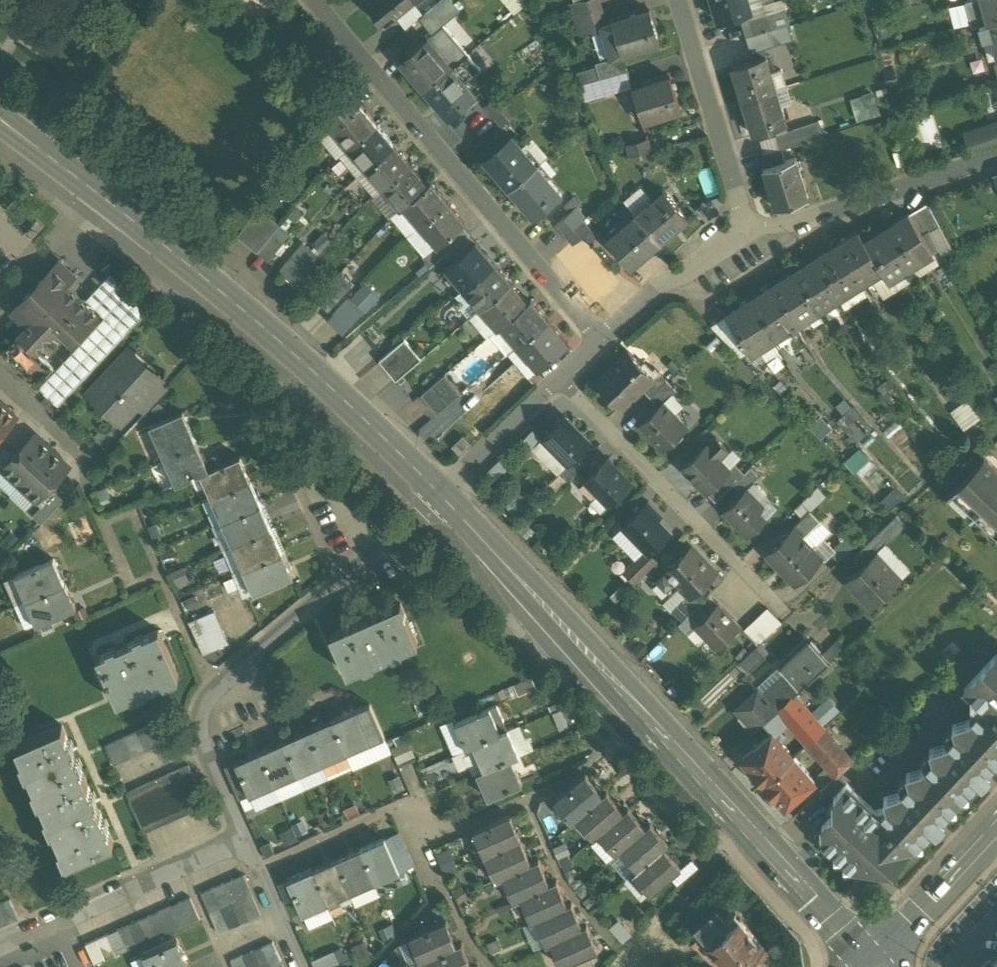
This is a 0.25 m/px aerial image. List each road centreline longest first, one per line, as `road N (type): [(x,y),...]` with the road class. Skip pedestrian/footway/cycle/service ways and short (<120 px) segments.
road 1 (secondary): [(871,961),(439,492)]
road 2 (residential): [(245,848),(201,737),(206,706),(439,492)]
road 3 (secondary): [(439,492),(325,383),(96,191)]
road 4 (residential): [(597,343),(307,0)]
road 5 (residential): [(557,379),(765,597)]
road 6 (residential): [(245,848),(0,953)]
road 7 (residential): [(996,157),(746,236)]
road 8 (residential): [(675,0),(746,236)]
road 9 (tertiary): [(871,961),(996,825)]
road 10 (residential): [(746,236),(661,285),(597,343)]
road 11 (residential): [(557,379),(439,492)]
road 12 (residential): [(96,191),(0,294)]
road 13 (residential): [(303,966),(245,848)]

